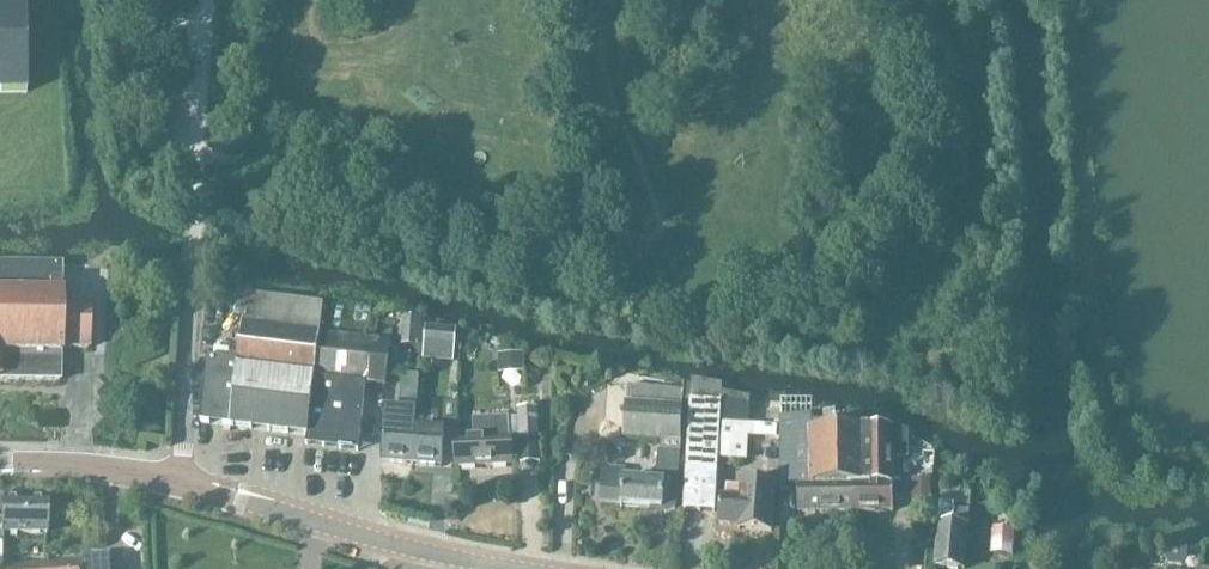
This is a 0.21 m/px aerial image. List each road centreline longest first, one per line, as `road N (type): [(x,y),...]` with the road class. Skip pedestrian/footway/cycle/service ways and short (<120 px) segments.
road 1 (unclassified): [(526,568),(446,555),(171,480),(0,465)]

